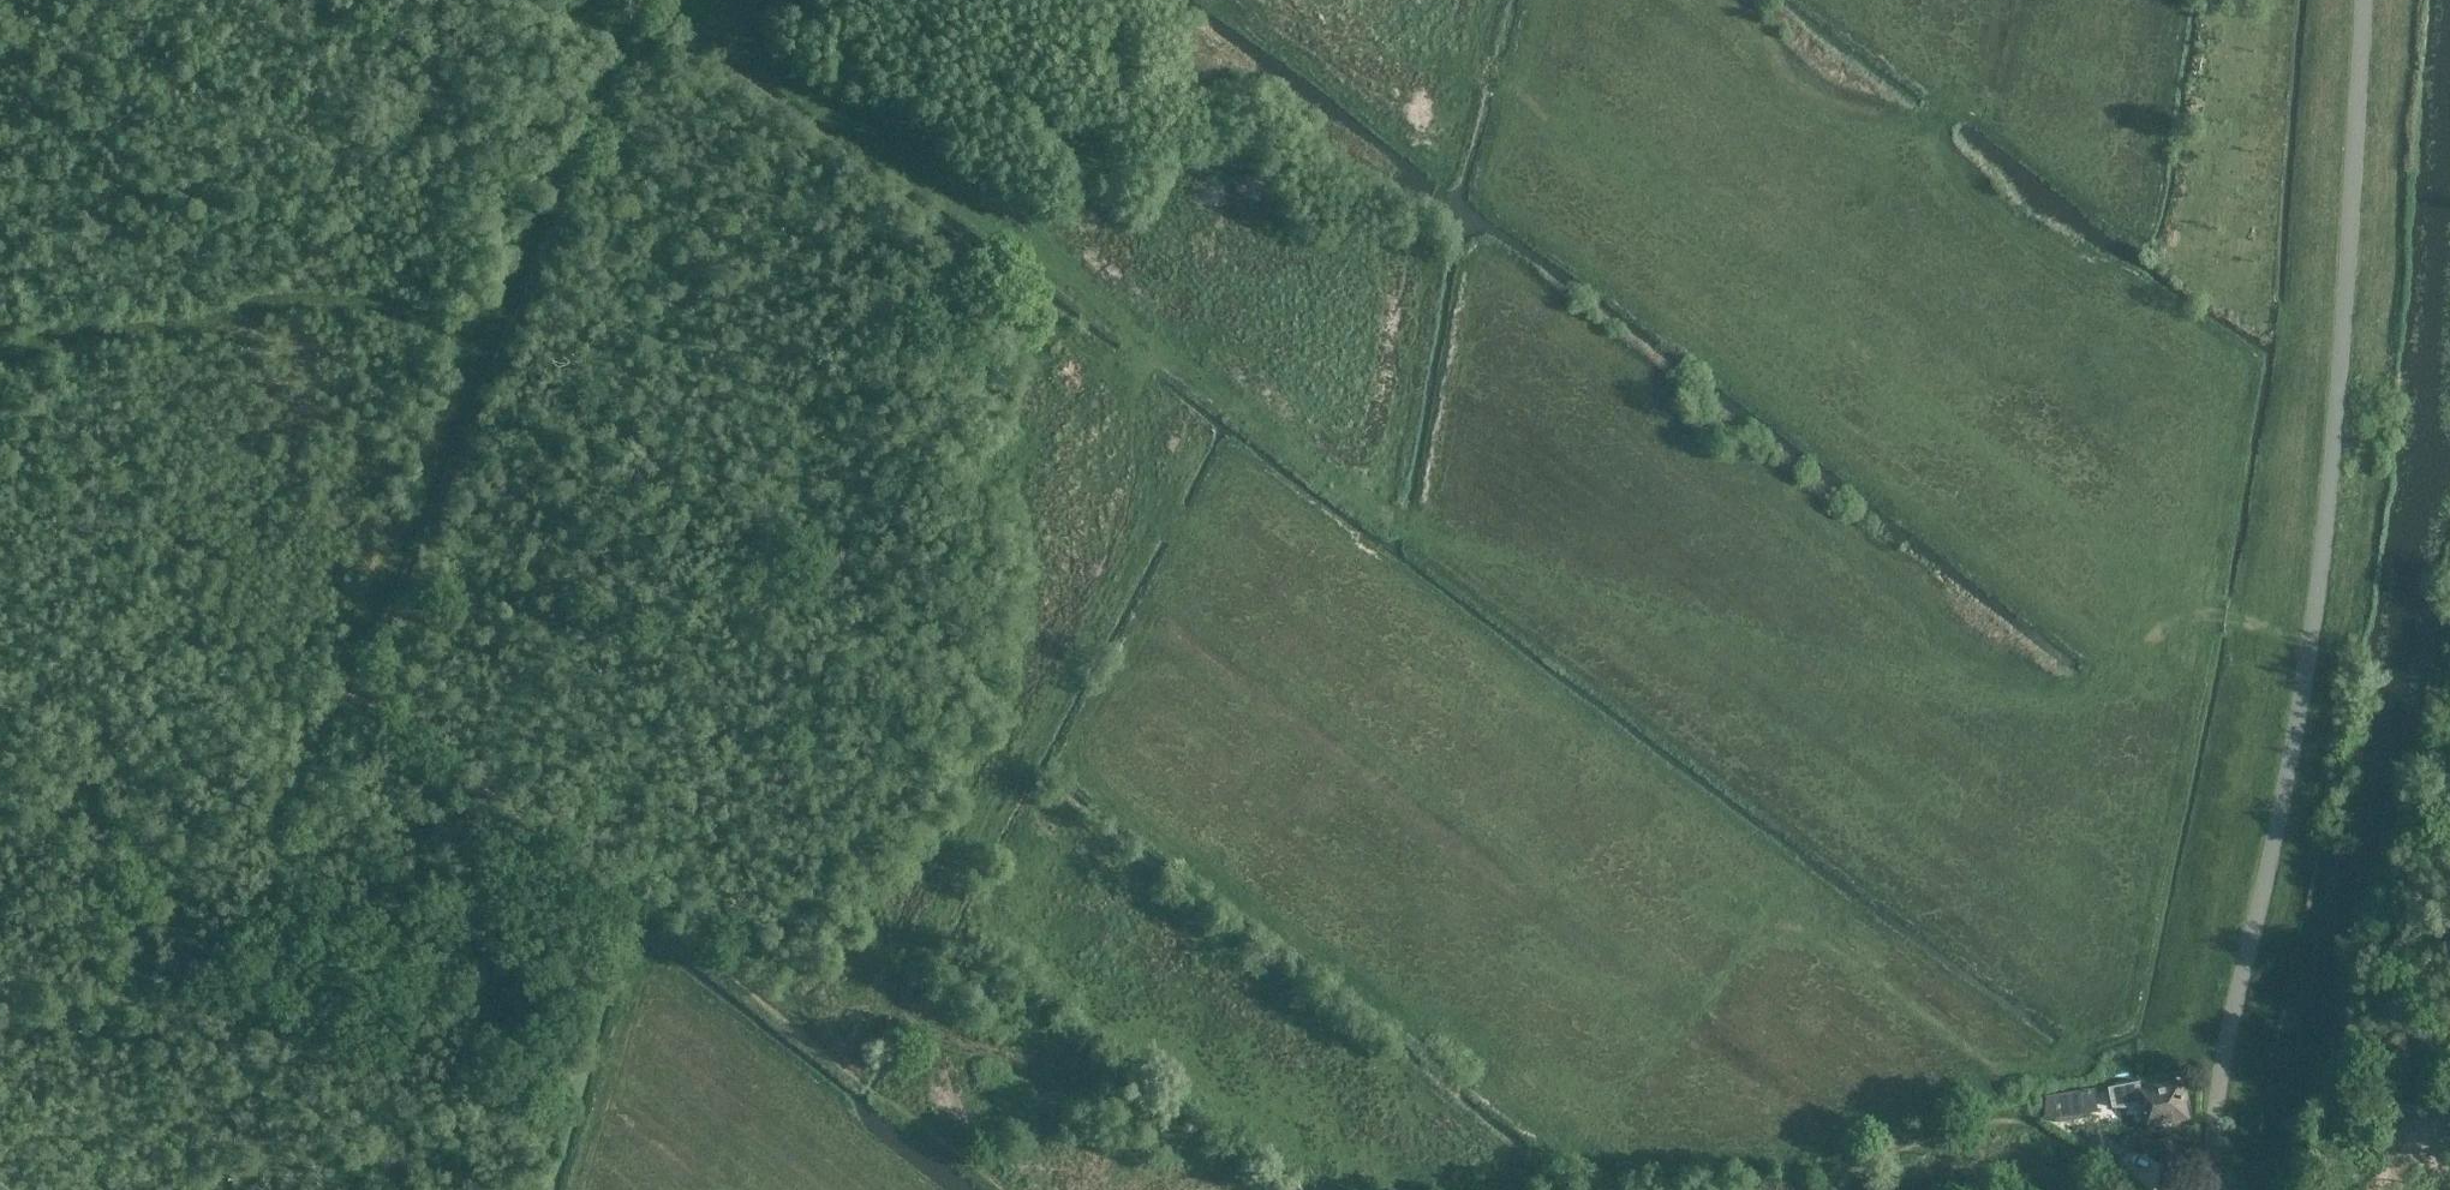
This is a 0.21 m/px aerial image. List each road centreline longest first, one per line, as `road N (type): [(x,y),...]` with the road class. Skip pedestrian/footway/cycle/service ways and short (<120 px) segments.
road 1 (track): [(698,0),(1375,509),(1921,673),(2100,691),(2161,615),(2227,611),(2313,632)]
road 2 (track): [(2130,1189),(2053,1136),(1990,1124),(1862,1166),(1845,1189)]

